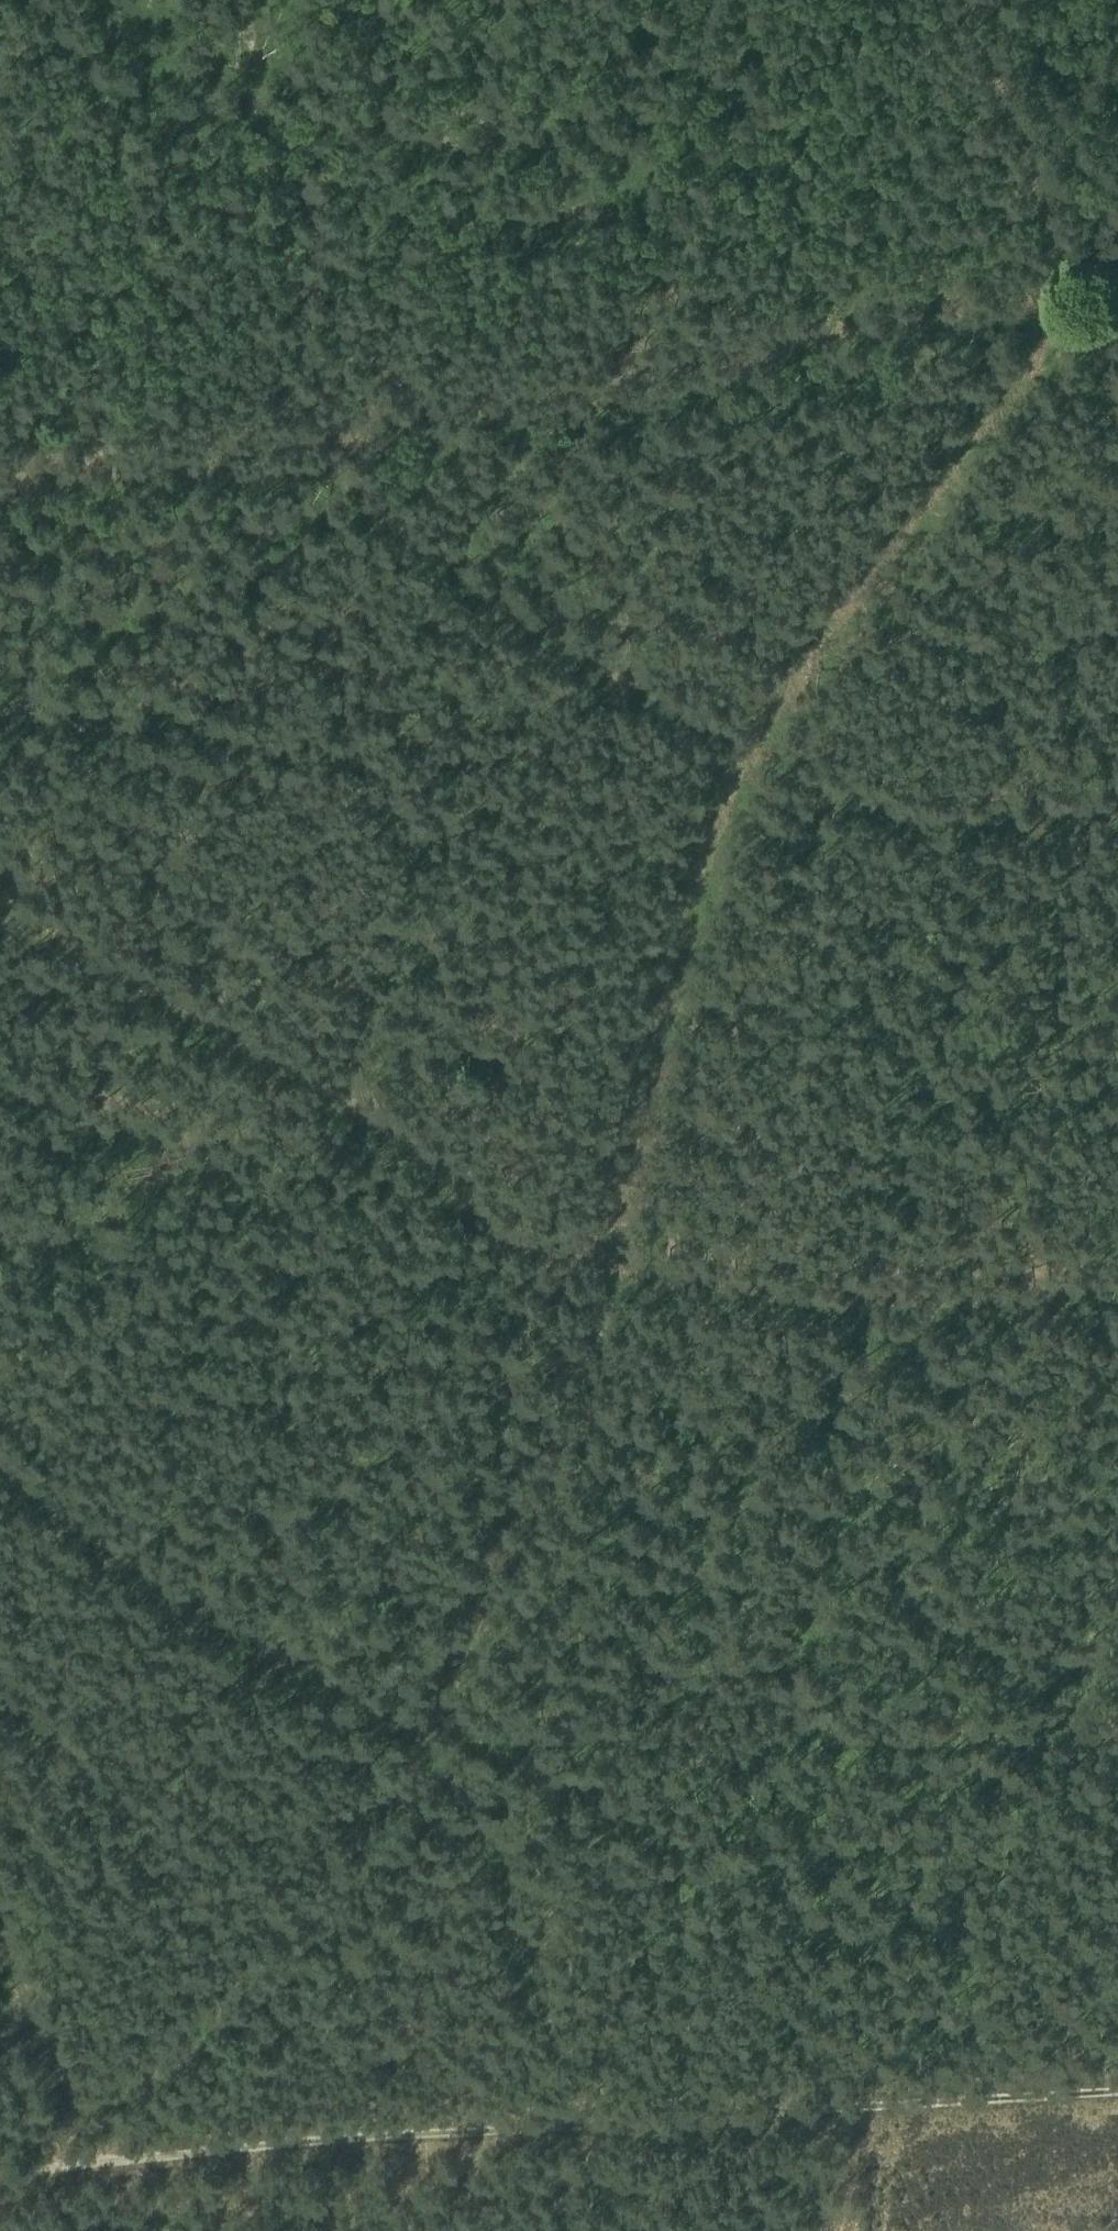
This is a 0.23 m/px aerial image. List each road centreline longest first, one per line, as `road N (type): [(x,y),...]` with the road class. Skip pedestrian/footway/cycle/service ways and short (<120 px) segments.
road 1 (track): [(1117,2093),(260,2144),(0,2182)]
road 2 (track): [(967,0),(1063,259)]

